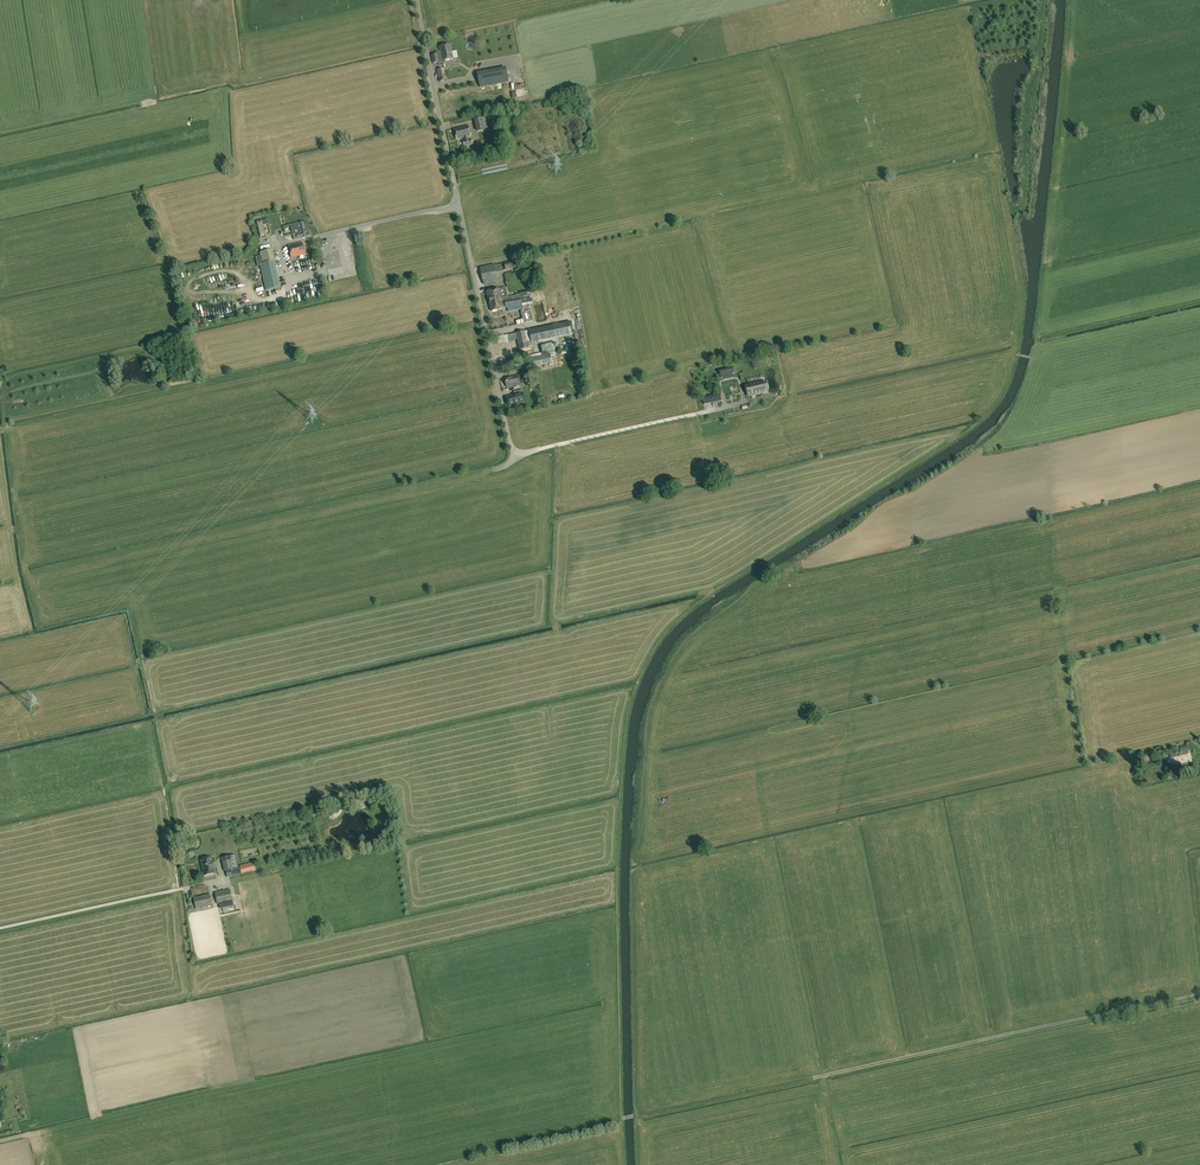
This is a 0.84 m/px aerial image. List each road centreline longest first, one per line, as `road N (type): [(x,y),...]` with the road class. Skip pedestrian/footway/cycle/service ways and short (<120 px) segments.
road 1 (unclassified): [(699,413),(525,453),(512,448),(417,0)]

